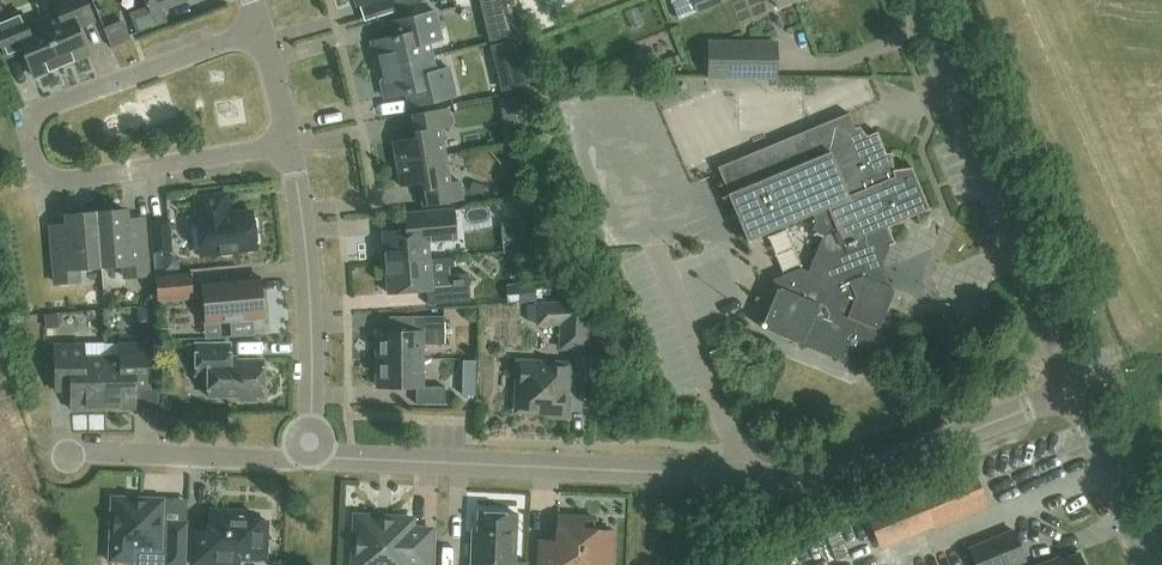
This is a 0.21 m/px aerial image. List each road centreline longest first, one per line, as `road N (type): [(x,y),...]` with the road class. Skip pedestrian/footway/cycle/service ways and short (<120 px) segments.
road 1 (residential): [(290,146),(38,184),(29,113),(258,26)]
road 2 (residential): [(750,476),(311,451)]
road 3 (tertiary): [(1076,388),(915,0)]
road 4 (residential): [(750,476),(833,480),(1076,388)]
road 5 (residential): [(311,451),(290,146)]
road 6 (residential): [(311,451),(60,450)]
road 7 (tertiary): [(1150,564),(1076,388)]
road 8 (residential): [(290,146),(258,26)]

